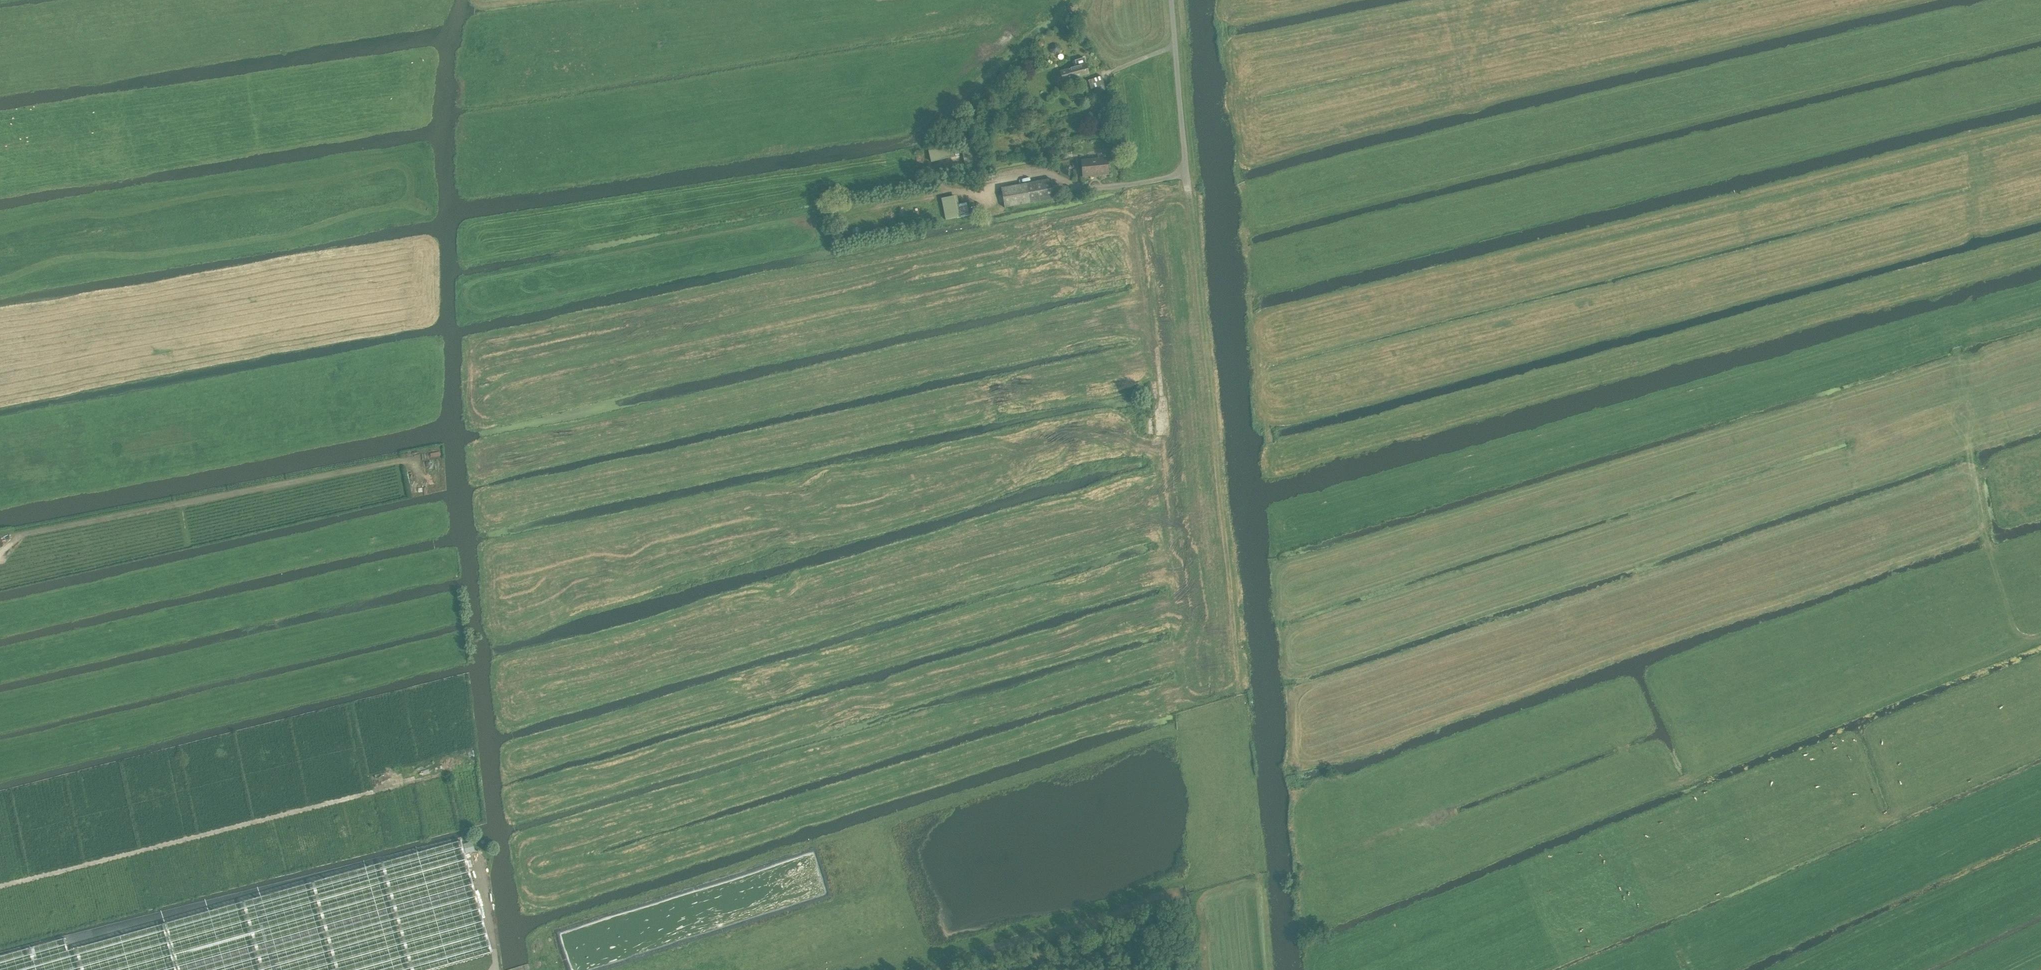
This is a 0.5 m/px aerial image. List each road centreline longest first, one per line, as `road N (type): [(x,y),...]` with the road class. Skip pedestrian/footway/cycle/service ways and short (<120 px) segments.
road 1 (track): [(2040,633),(2027,637),(2016,627),(1980,522),(1969,447)]
road 2 (unclassified): [(1189,174),(1172,0)]

